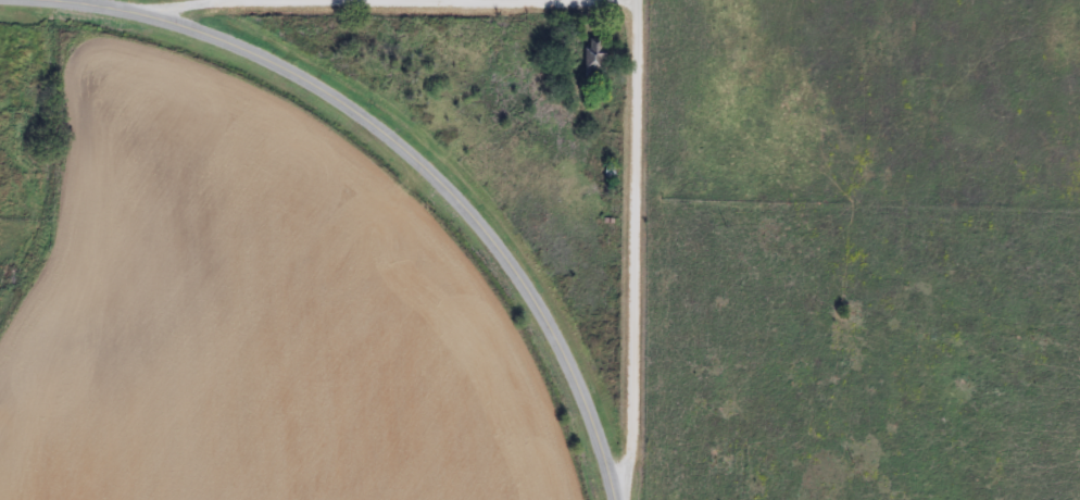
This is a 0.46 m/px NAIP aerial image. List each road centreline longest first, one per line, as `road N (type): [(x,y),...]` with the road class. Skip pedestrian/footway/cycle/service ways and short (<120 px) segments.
road 1 (tertiary): [(0,8),(115,18),(234,53),(379,137),(466,215),(536,309),(589,411),(619,499)]
road 2 (residential): [(629,499),(642,0)]
road 3 (residential): [(234,53),(271,3),(356,0)]

